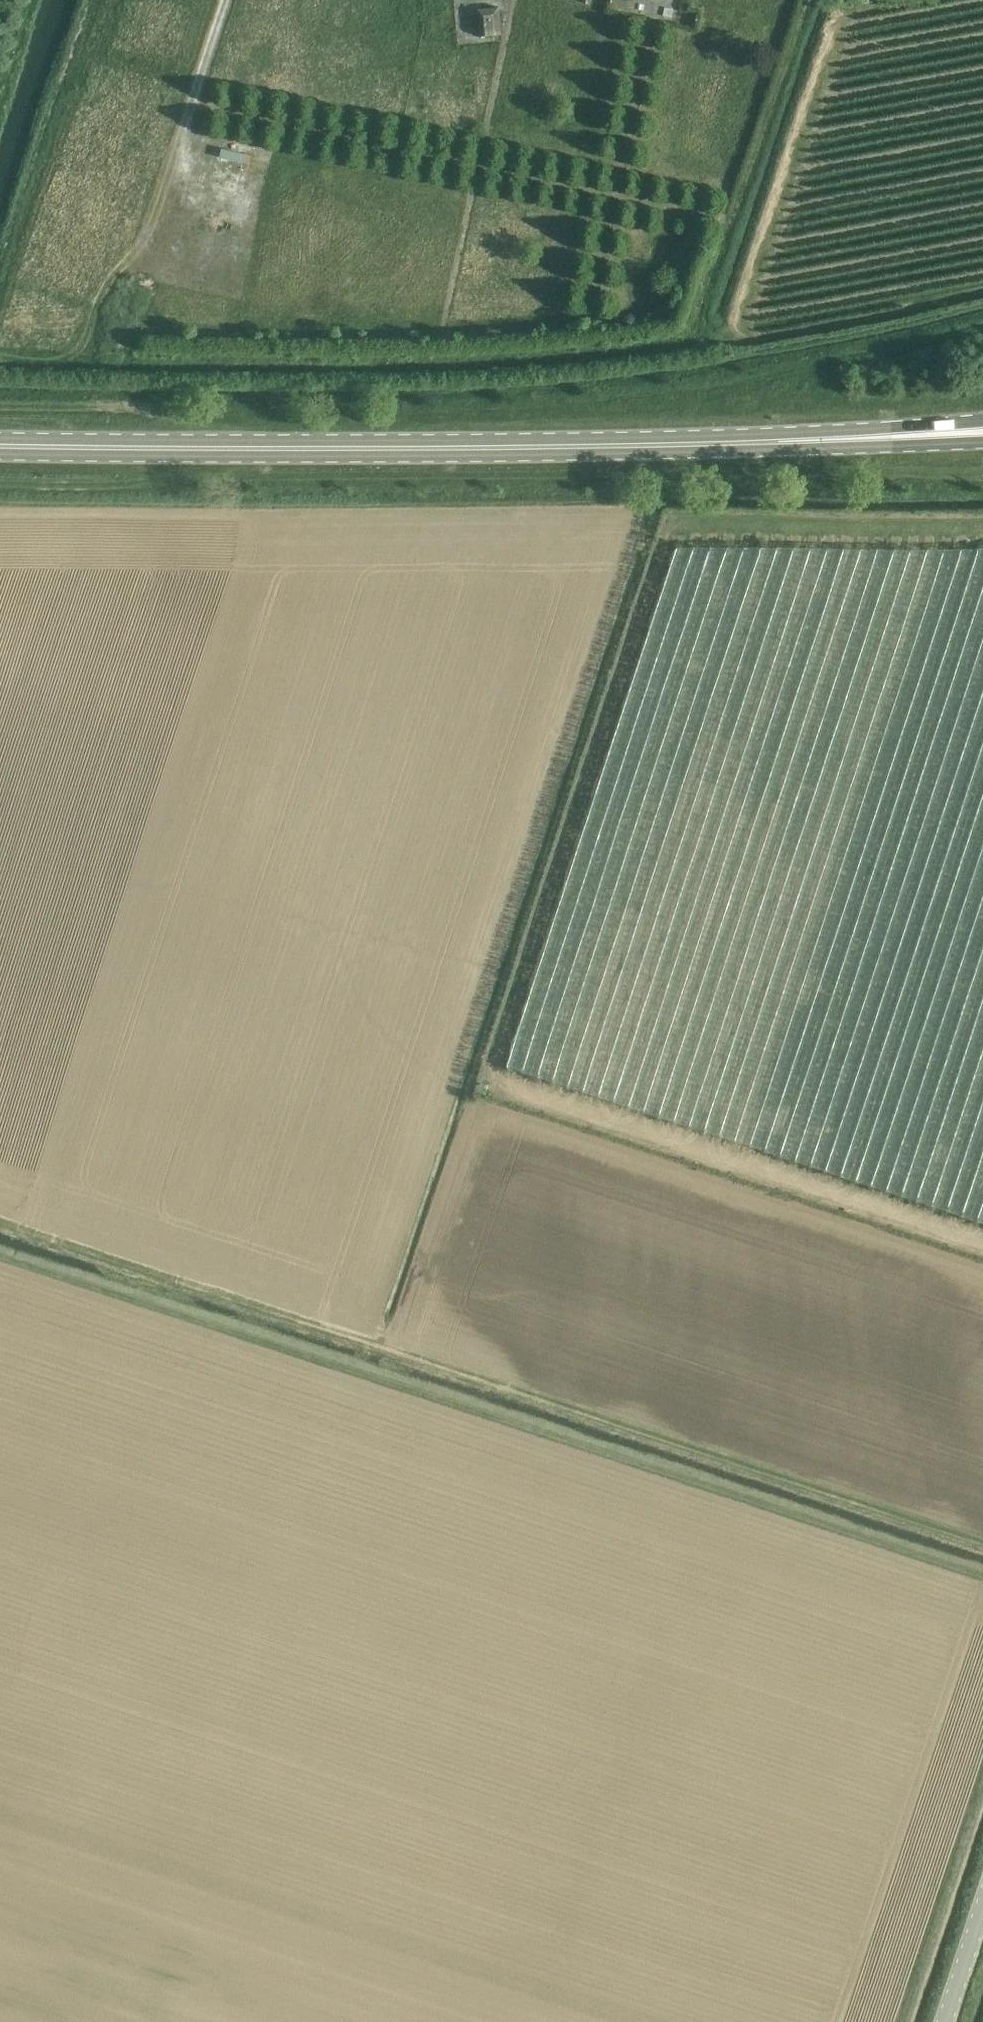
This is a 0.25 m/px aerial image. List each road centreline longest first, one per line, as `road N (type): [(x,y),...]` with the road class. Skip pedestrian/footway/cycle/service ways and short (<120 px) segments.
road 1 (secondary): [(960,436),(549,446),(0,446)]

